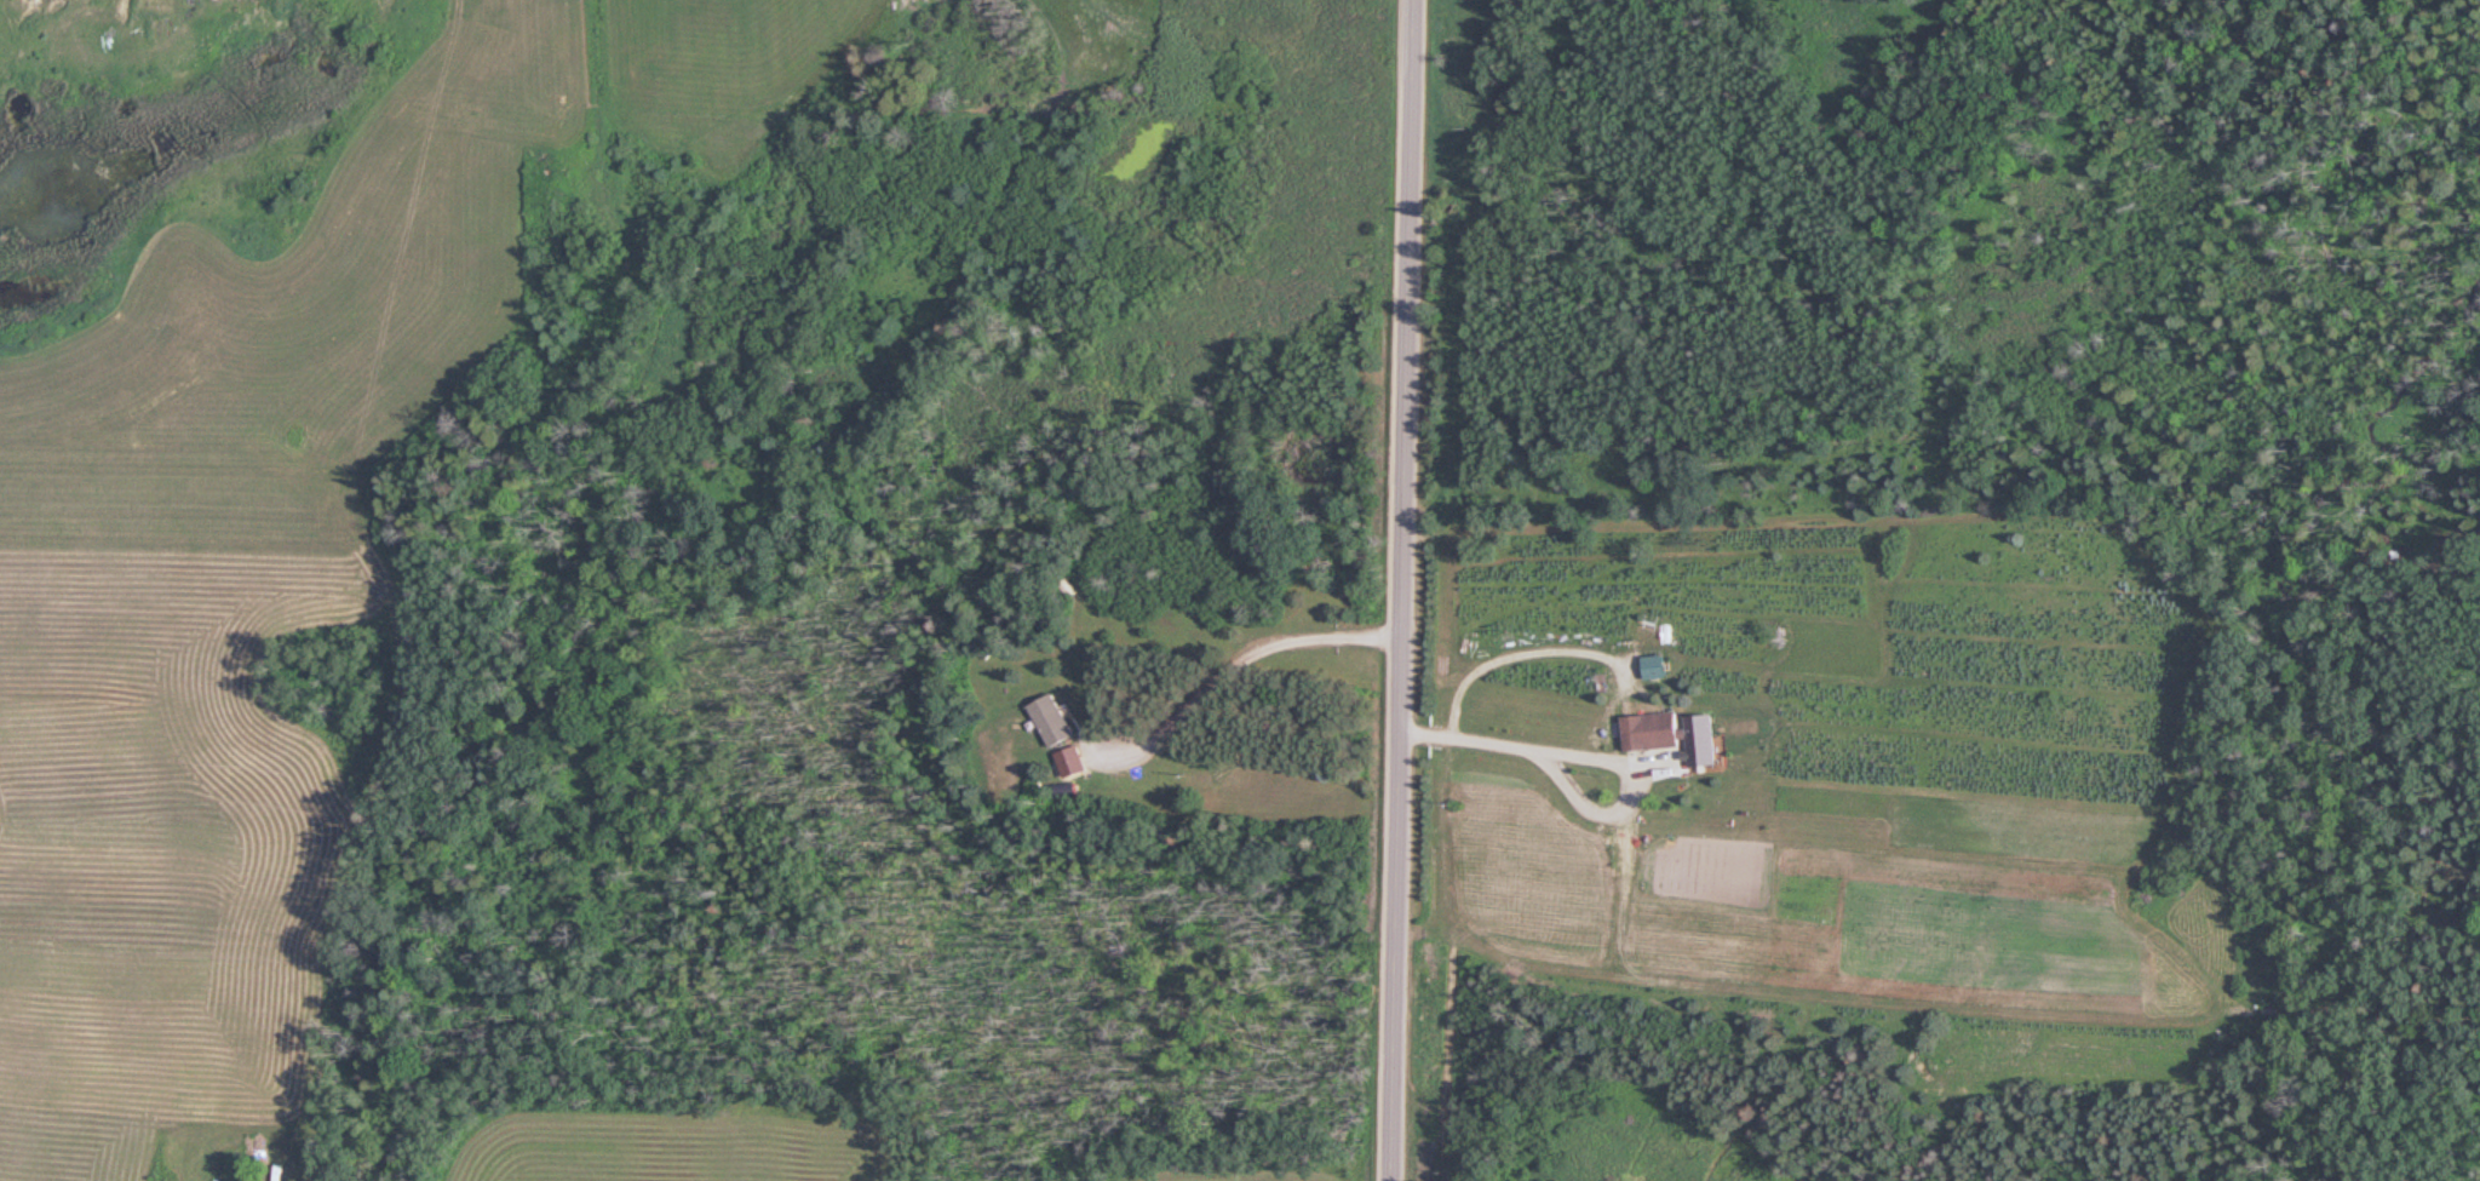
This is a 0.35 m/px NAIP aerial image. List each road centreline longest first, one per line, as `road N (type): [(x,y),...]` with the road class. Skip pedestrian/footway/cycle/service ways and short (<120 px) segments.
road 1 (tertiary): [(1414,0),(1394,1180)]
road 2 (residential): [(1402,715),(650,766)]

